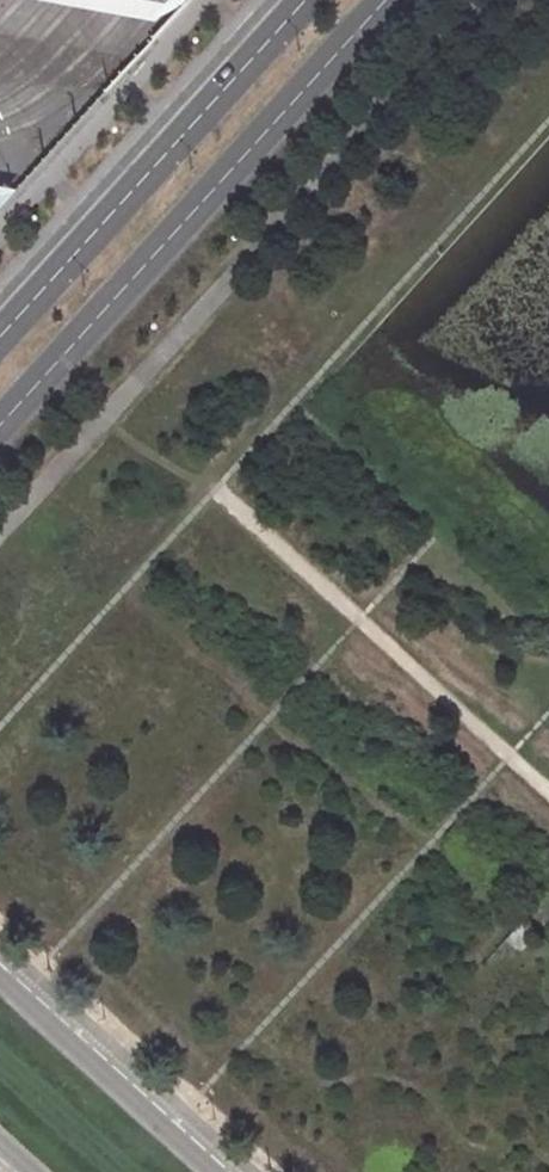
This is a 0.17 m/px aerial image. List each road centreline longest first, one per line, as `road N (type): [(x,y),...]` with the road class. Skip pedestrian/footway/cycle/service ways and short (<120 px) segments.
road 1 (primary): [(0,428),(388,0)]
road 2 (primary): [(305,0),(0,337)]
road 3 (unclassified): [(209,1171),(0,982)]

